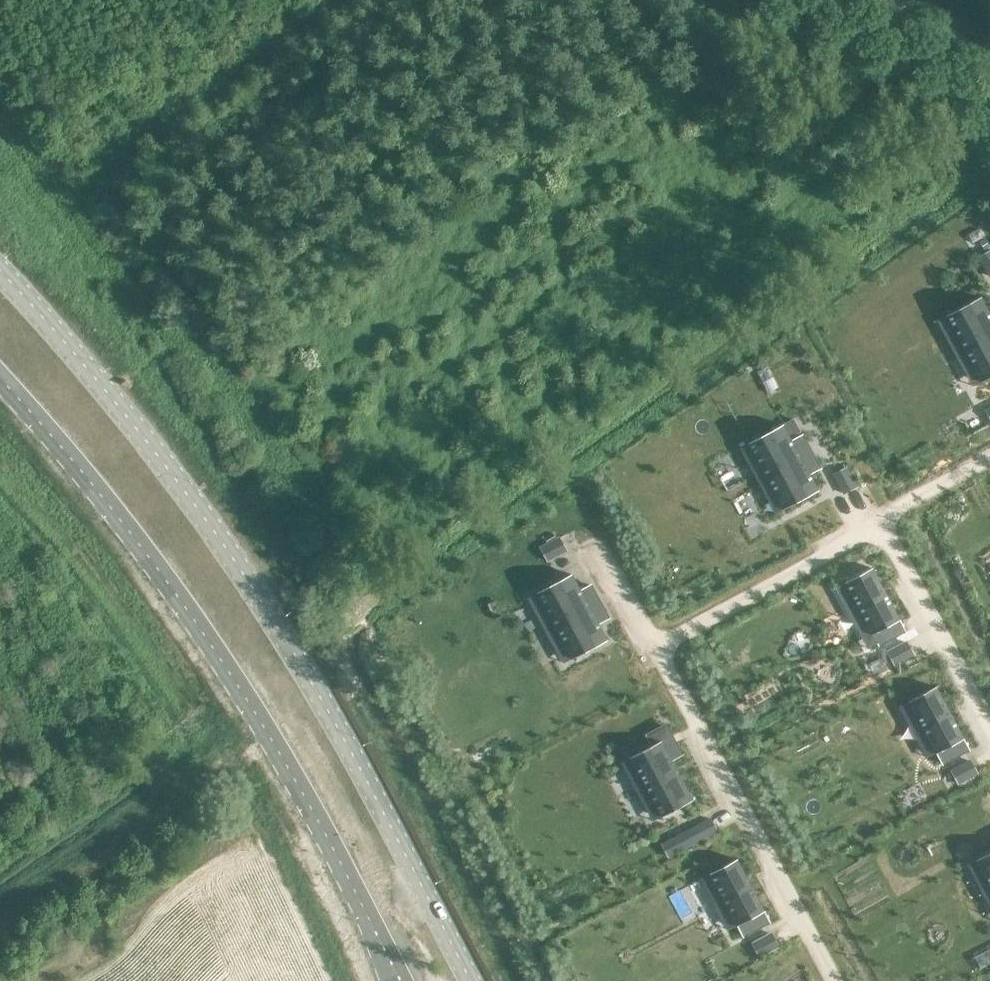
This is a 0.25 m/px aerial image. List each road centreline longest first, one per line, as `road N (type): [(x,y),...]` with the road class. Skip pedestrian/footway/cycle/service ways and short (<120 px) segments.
road 1 (tertiary): [(473,980),(256,593),(100,380),(0,272)]
road 2 (tertiary): [(0,379),(91,484),(271,736),(403,980)]
road 3 (residential): [(653,644),(831,980)]
road 4 (residential): [(878,519),(653,644)]
road 5 (residential): [(878,519),(989,729)]
road 6 (residential): [(989,456),(878,519)]

